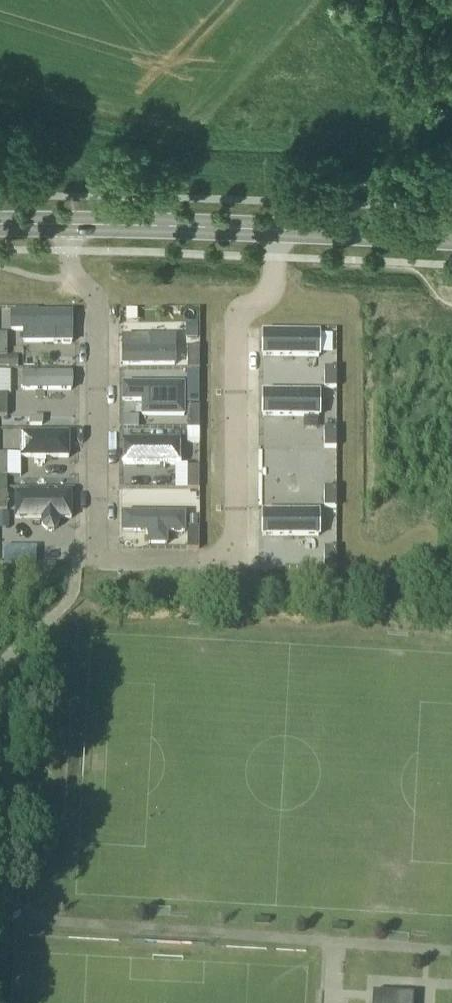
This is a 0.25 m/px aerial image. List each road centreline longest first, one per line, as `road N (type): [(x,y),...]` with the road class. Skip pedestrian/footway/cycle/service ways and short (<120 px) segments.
road 1 (residential): [(277,231),(270,291),(238,334),(232,543),(209,559),(112,559),(98,539),(98,305),(69,263),(68,224)]
road 2 (secondary): [(277,231),(68,224)]
road 3 (secondary): [(451,238),(277,231)]

